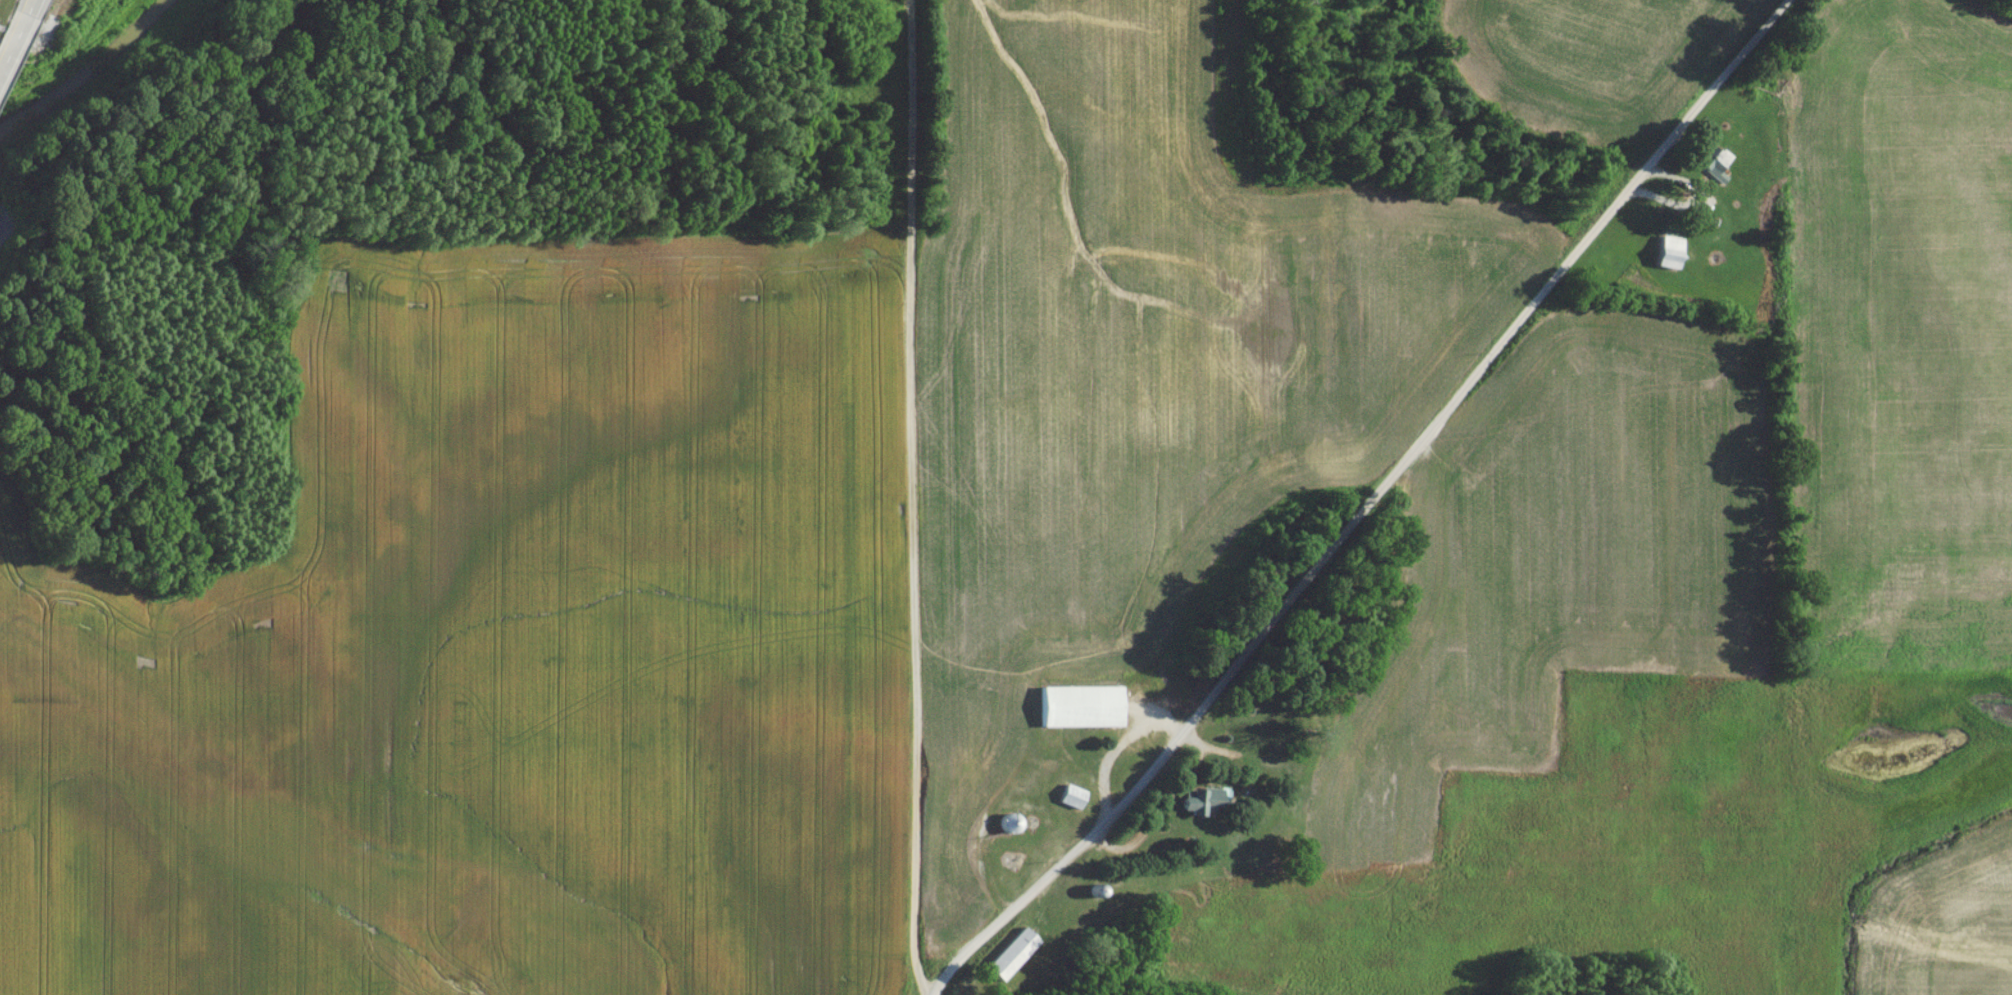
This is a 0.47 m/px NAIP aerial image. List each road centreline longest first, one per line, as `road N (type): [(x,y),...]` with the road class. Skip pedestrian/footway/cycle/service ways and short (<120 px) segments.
road 1 (residential): [(933,994),(1140,786),(1792,0)]
road 2 (residential): [(921,994),(910,938),(907,0)]

